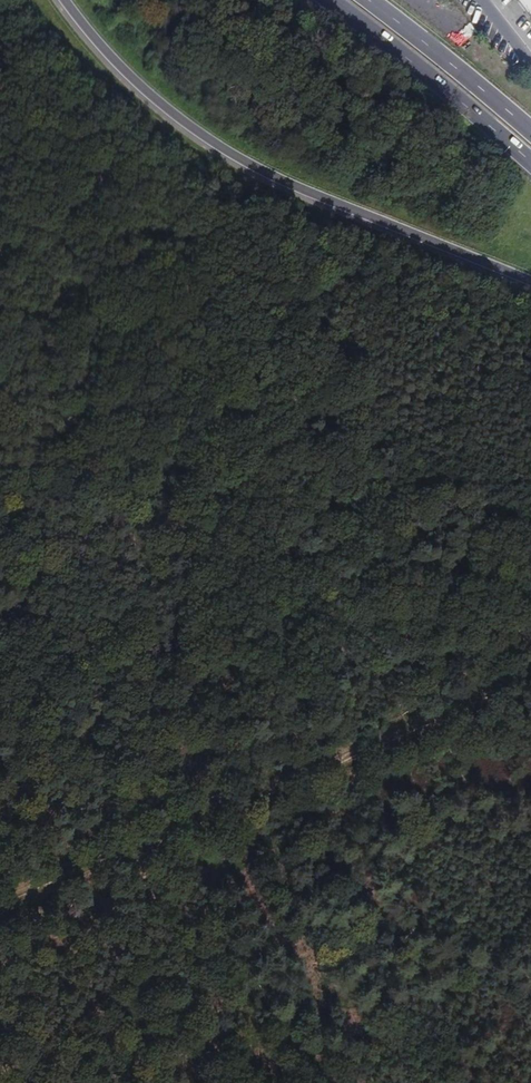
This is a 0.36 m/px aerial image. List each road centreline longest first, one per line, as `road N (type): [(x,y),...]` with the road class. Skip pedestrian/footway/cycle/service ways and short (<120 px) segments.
road 1 (track): [(0,906),(530,675)]
road 2 (secondary): [(59,0),(139,89),(242,162),(530,285)]
road 3 (primary): [(333,0),(530,164)]
road 4 (primary): [(530,132),(369,0)]

